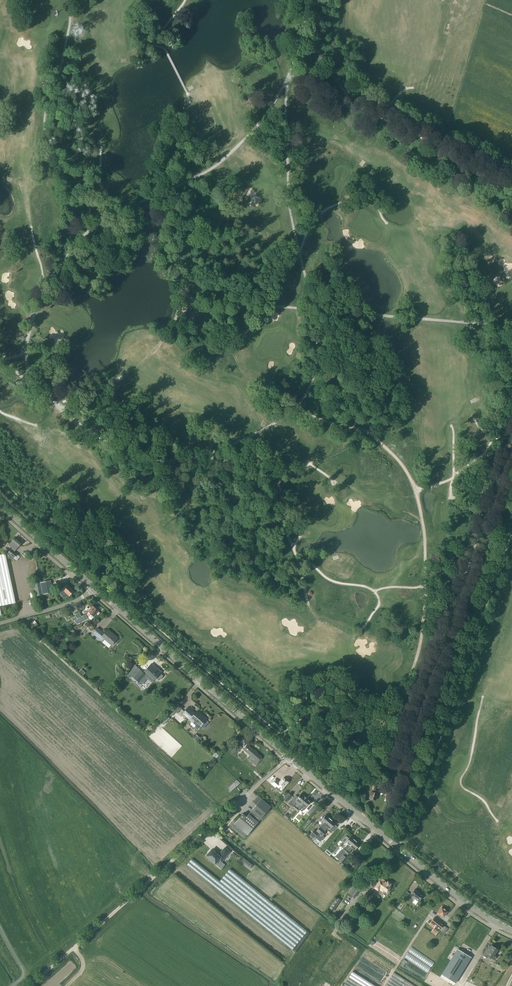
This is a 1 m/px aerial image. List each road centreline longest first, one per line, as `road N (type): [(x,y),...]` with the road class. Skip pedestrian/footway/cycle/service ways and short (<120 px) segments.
road 1 (tertiary): [(511,931),(441,883),(289,756)]
road 2 (tertiary): [(289,756),(94,587)]
road 3 (tertiary): [(94,587),(0,504)]

